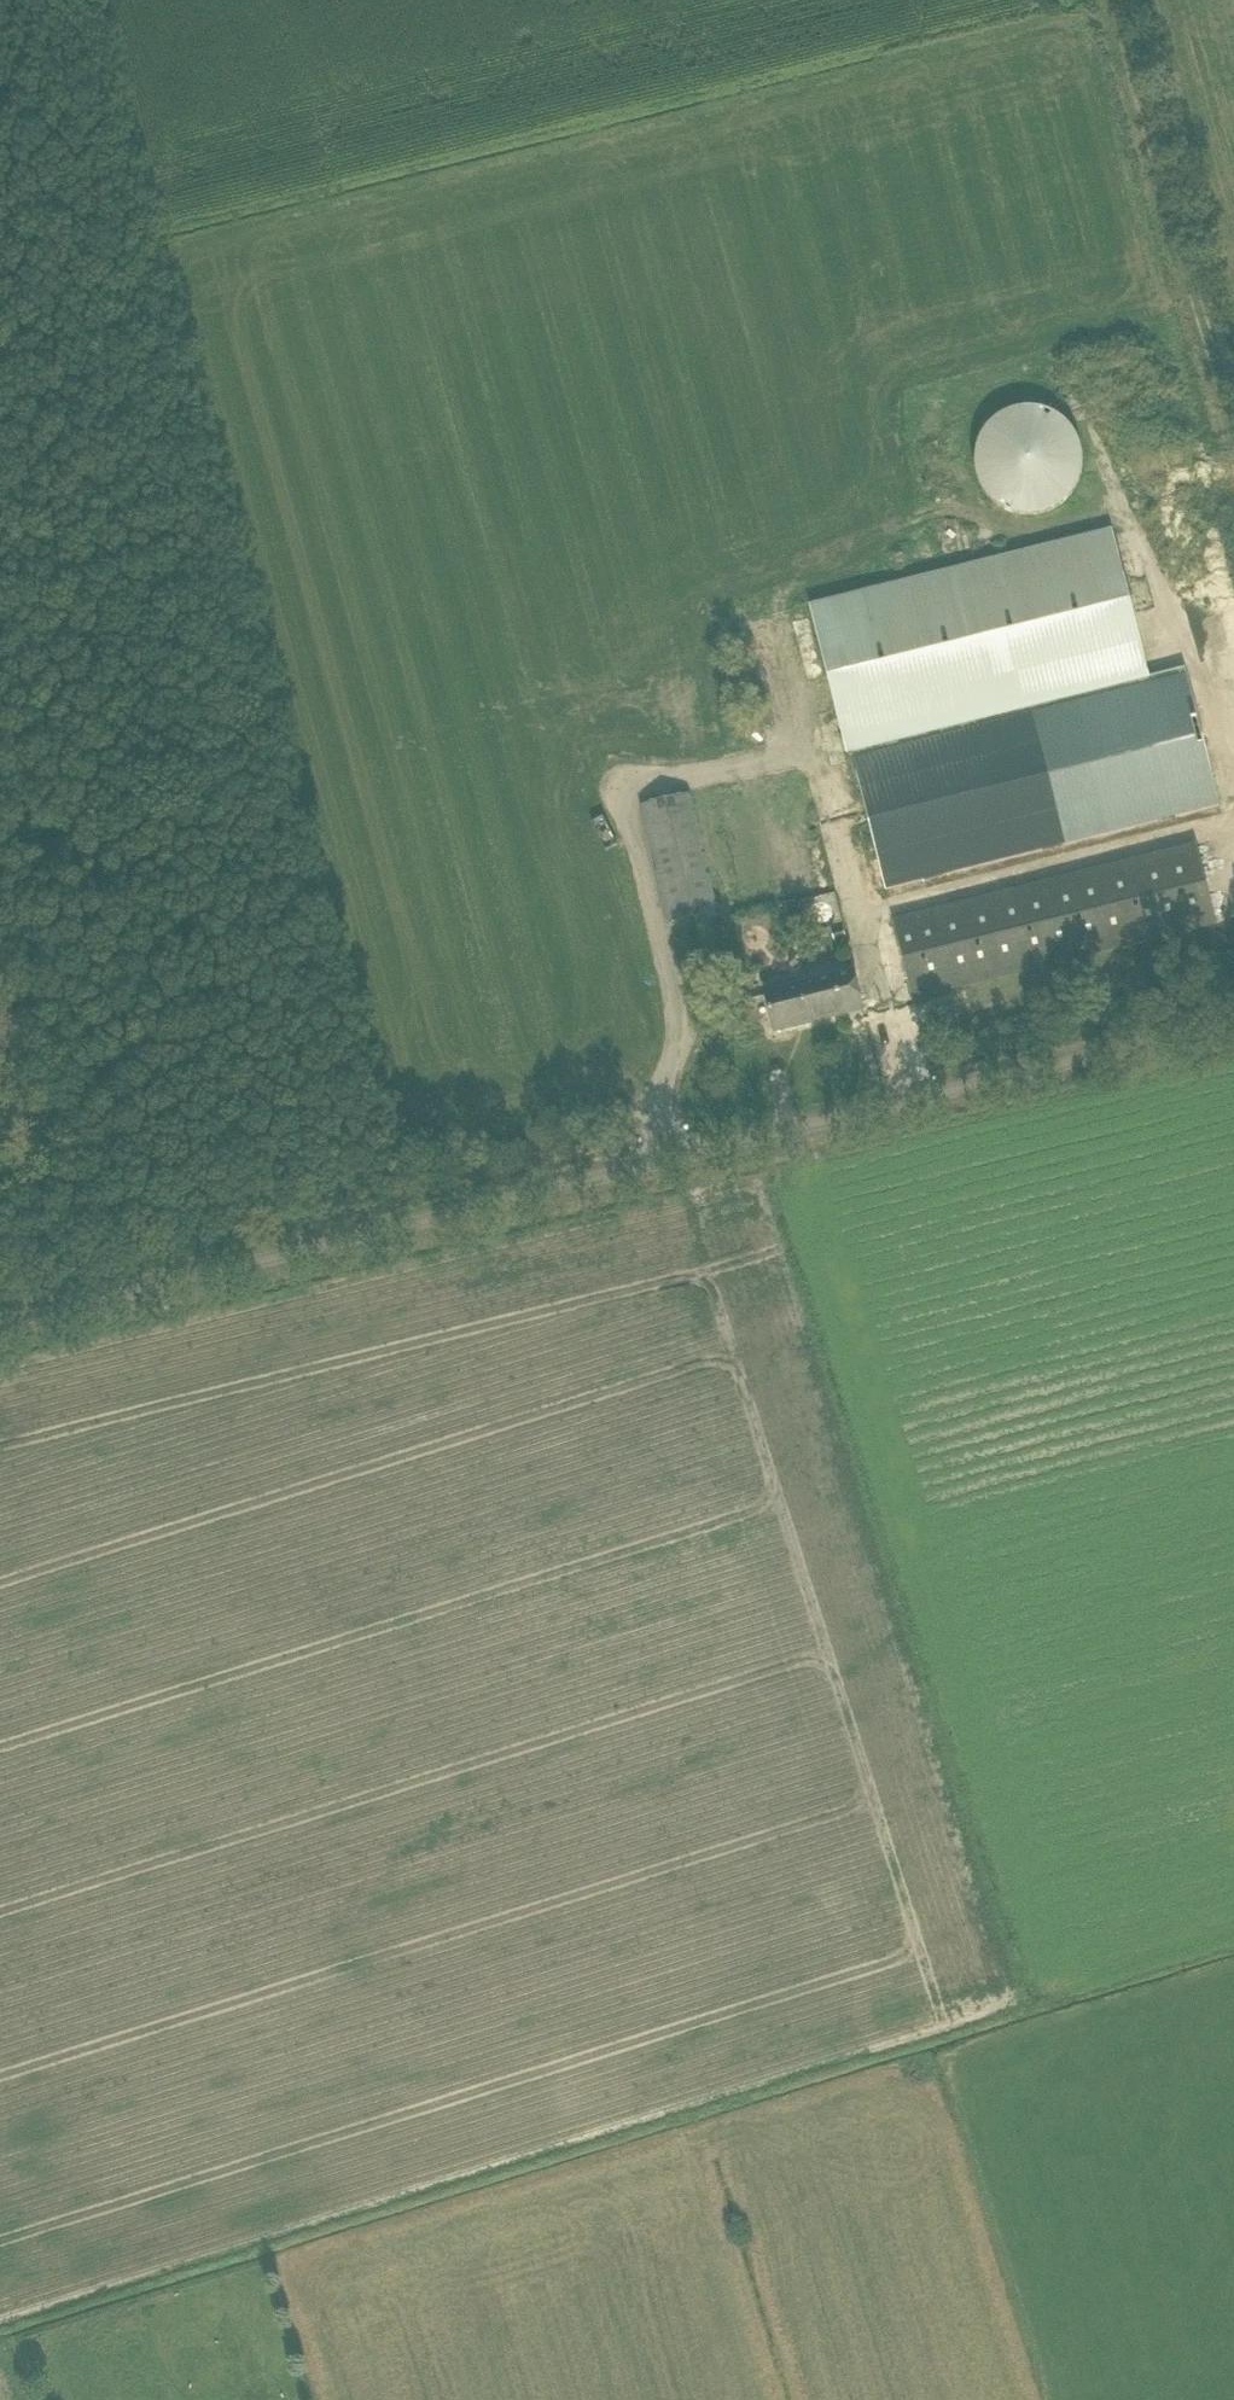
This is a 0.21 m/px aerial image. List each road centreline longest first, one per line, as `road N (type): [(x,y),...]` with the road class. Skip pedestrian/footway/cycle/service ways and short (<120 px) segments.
road 1 (unclassified): [(0,1331),(1233,1029)]
road 2 (track): [(1233,399),(1119,0)]

